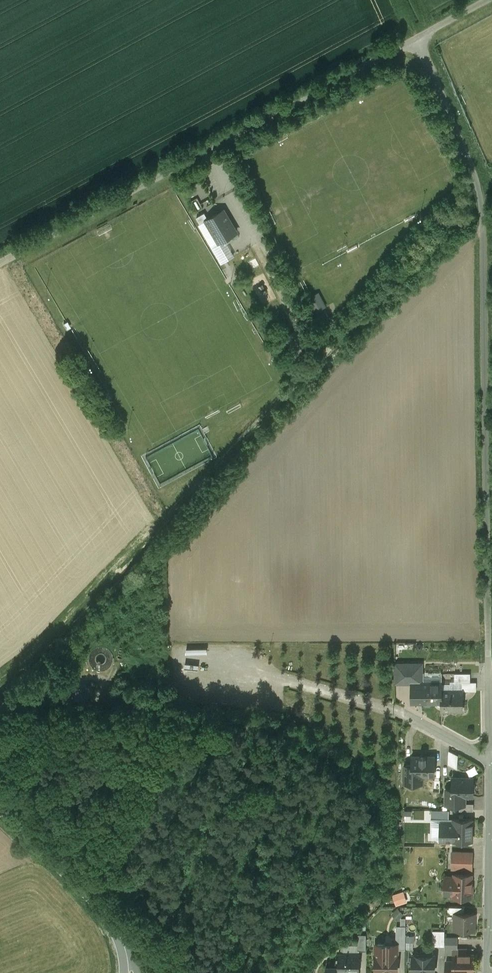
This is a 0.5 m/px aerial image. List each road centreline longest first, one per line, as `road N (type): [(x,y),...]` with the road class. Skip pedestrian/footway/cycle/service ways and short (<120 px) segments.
road 1 (unclassified): [(414,40),(478,183),(484,217),(488,646)]
road 2 (unclassified): [(414,40),(0,262)]
road 3 (residential): [(491,755),(489,972)]
road 4 (tertiary): [(132,972),(106,915),(0,808)]

